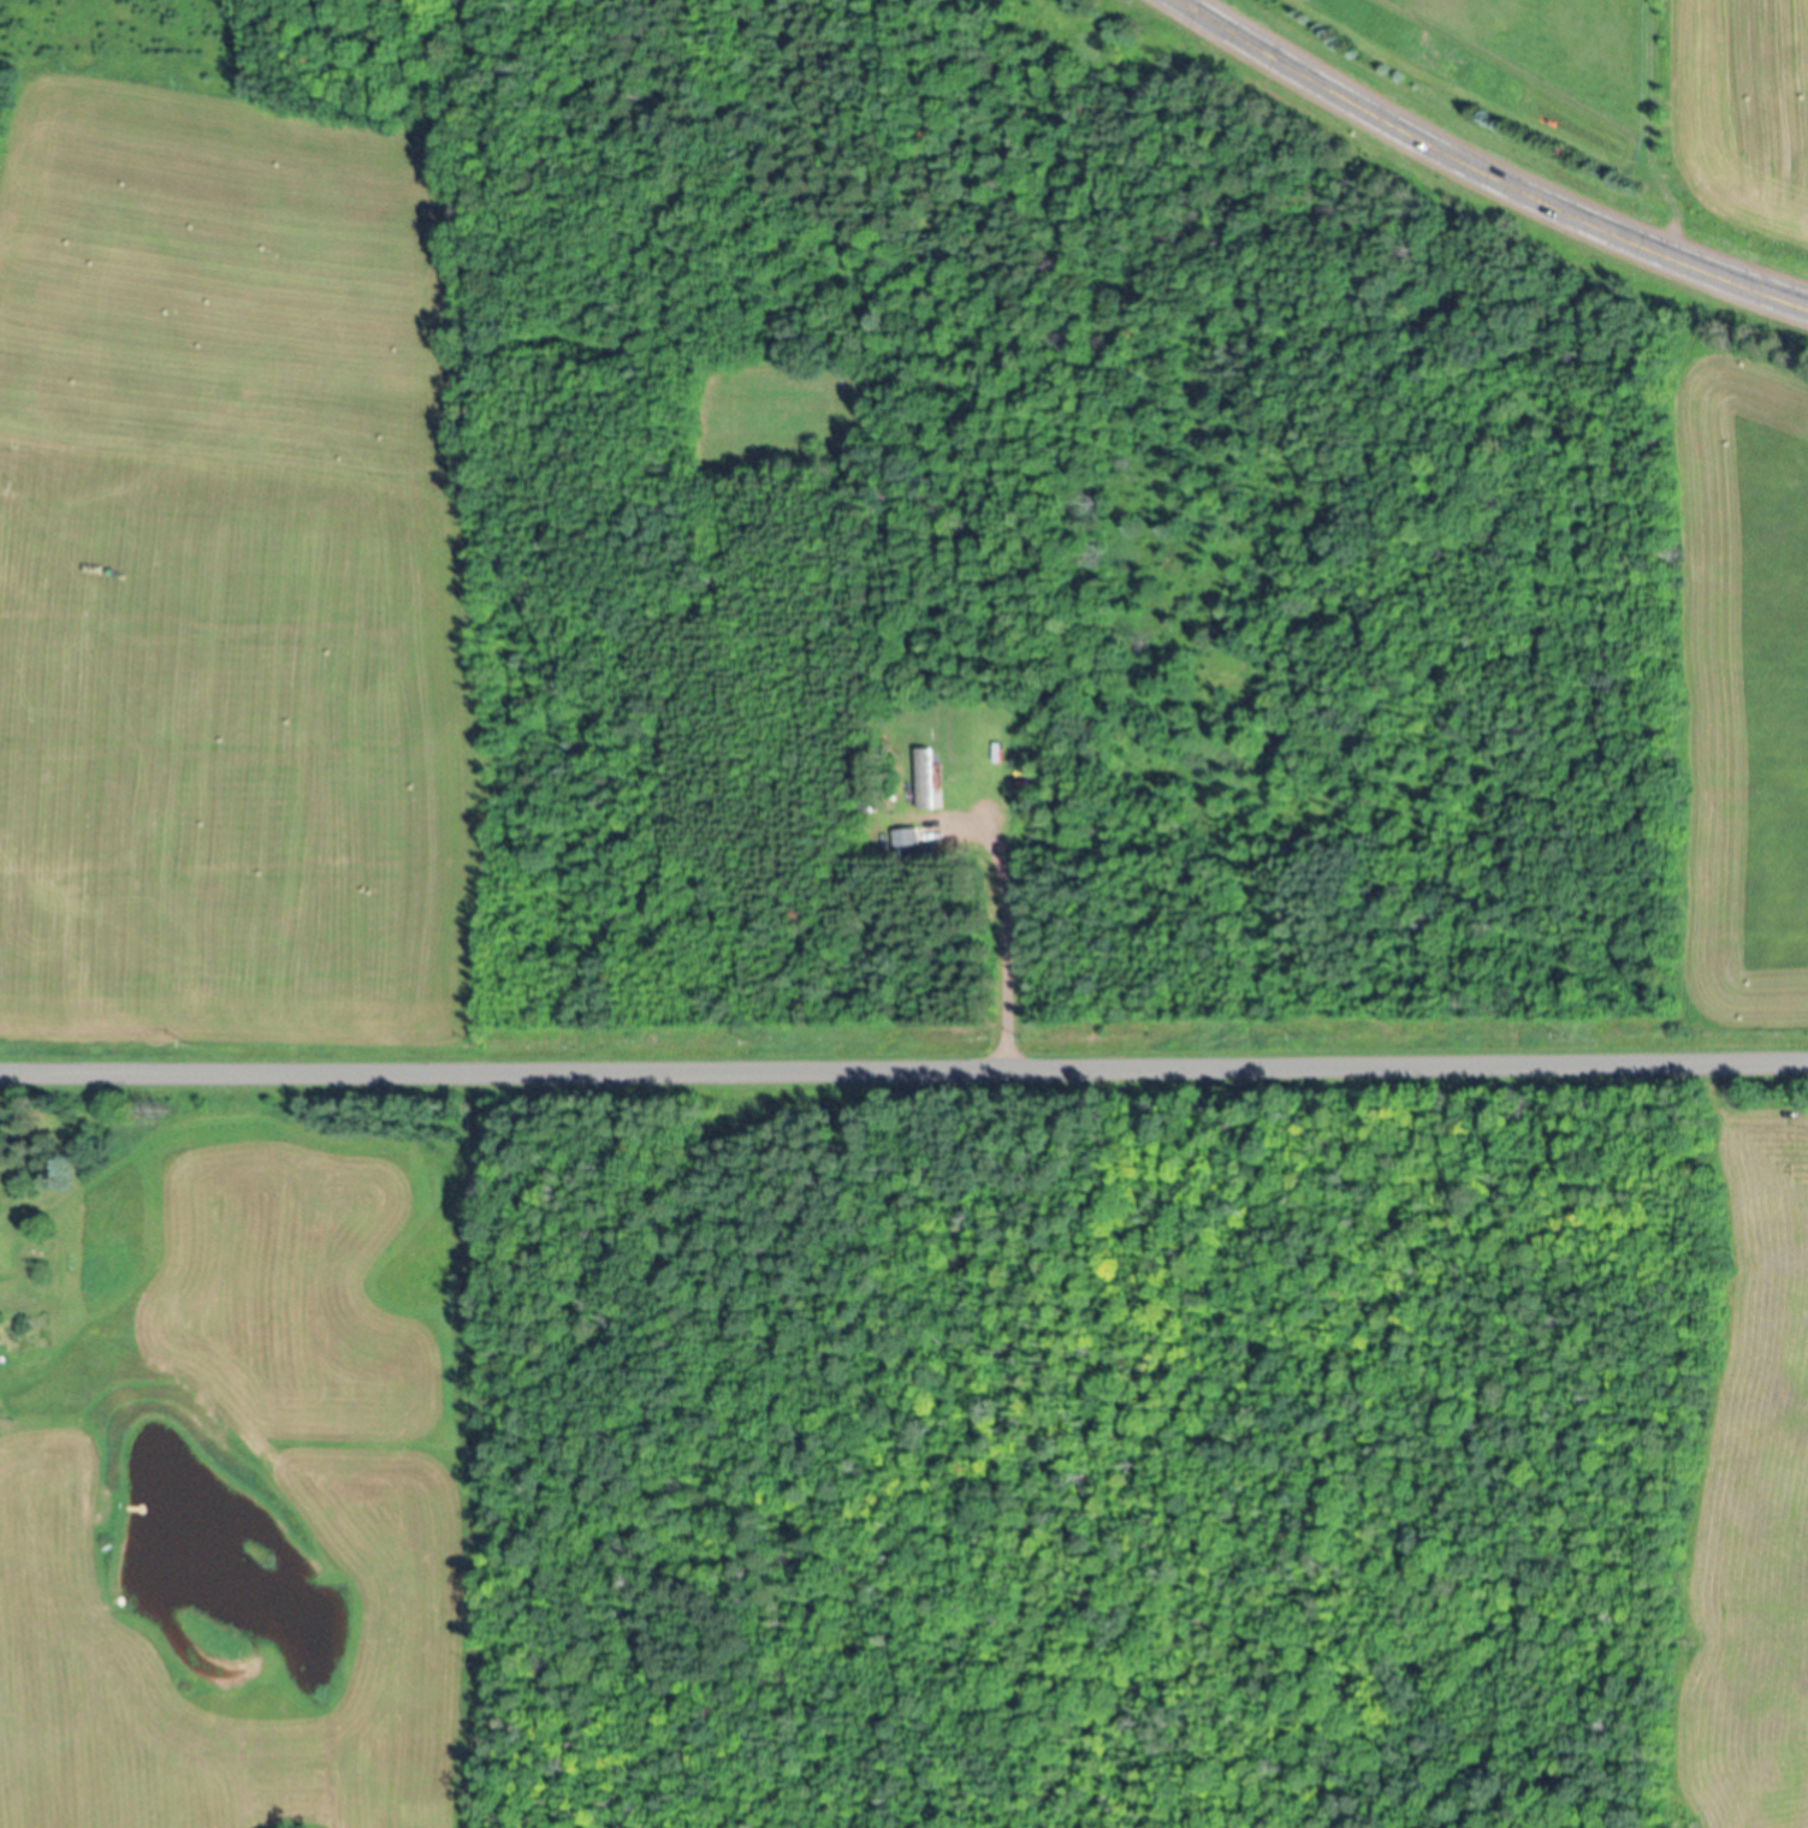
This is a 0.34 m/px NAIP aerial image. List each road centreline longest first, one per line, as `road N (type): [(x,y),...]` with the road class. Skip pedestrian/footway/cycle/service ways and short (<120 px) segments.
road 1 (secondary): [(0,1075),(1807,1064)]
road 2 (trunk): [(1807,307),(1559,214),(1176,0)]

